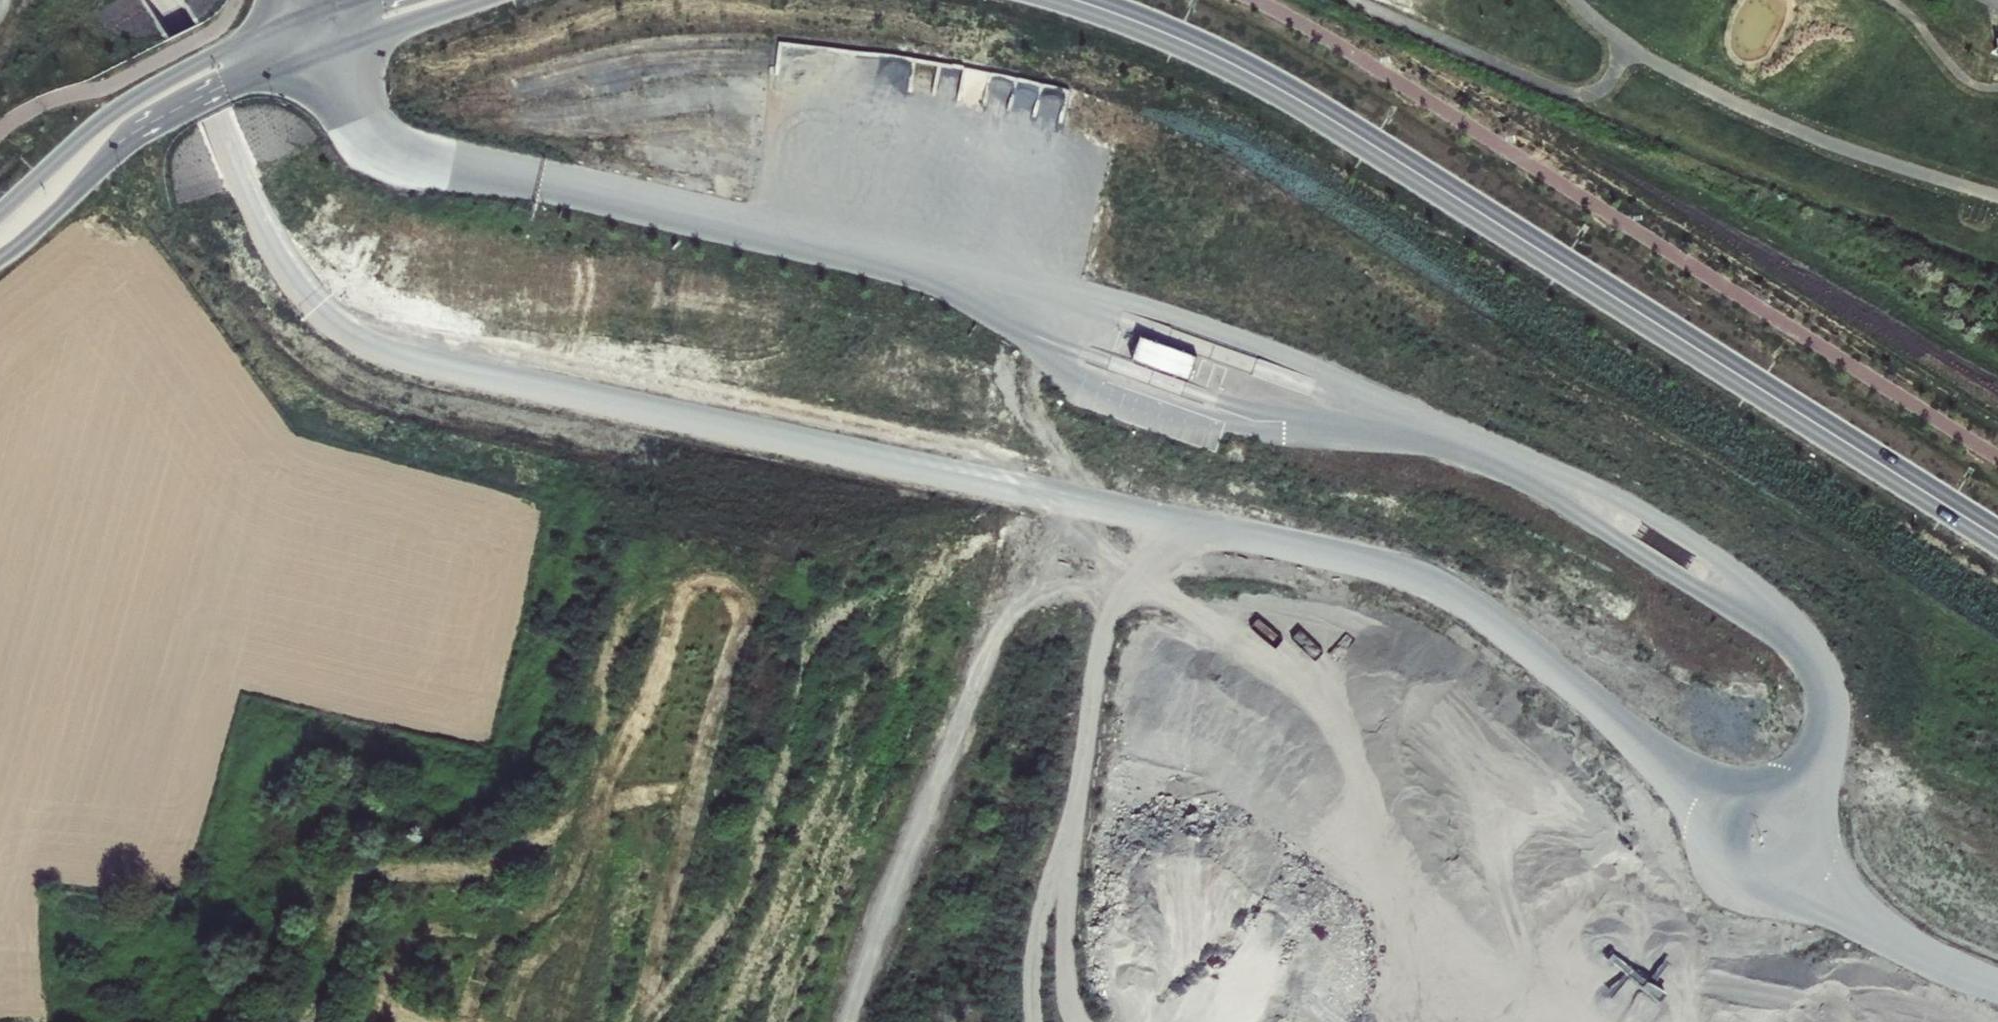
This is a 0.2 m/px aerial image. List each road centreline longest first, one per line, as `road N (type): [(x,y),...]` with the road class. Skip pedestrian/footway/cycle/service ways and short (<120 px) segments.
road 1 (track): [(1997,989),(1862,920),(1455,594),(1416,575),(415,361),(366,342),(325,315),(281,258),(162,0)]
road 2 (secondary): [(1997,538),(1312,108),(1203,50),(1075,0)]
road 3 (secondary): [(0,257),(142,129),(222,86),(314,52)]
road 4 (secondary): [(299,18),(120,107),(0,211)]
road 5 (secondary): [(348,41),(476,0)]

